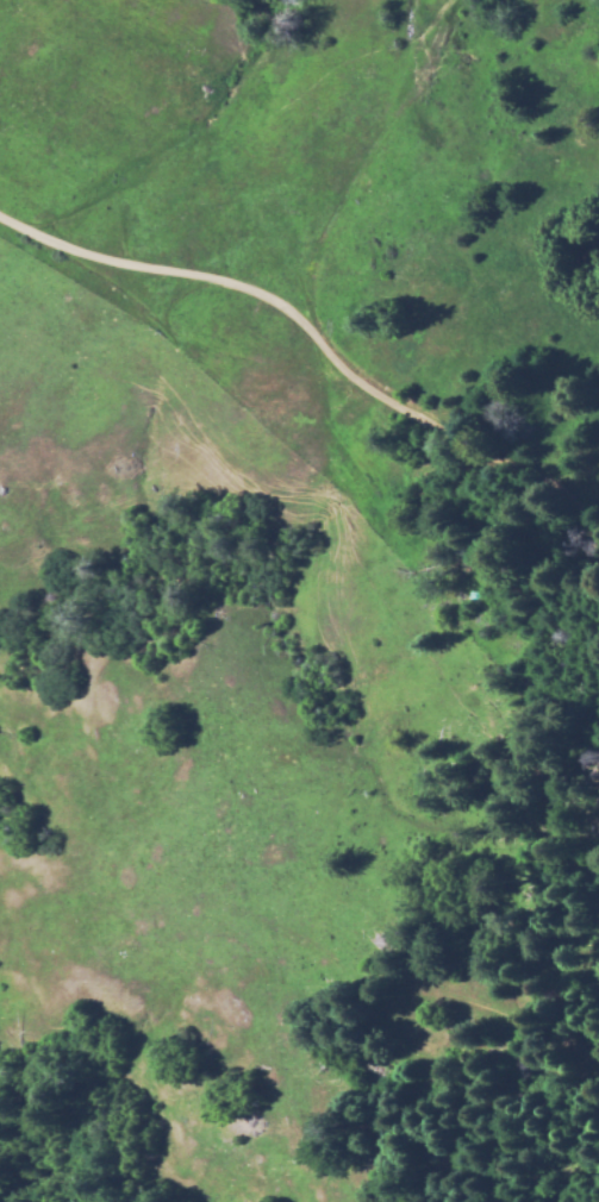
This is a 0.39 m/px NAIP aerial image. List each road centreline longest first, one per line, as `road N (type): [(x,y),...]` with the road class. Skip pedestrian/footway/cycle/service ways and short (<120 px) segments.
road 1 (residential): [(598,582),(510,496),(310,386),(167,276),(31,256),(0,239)]

